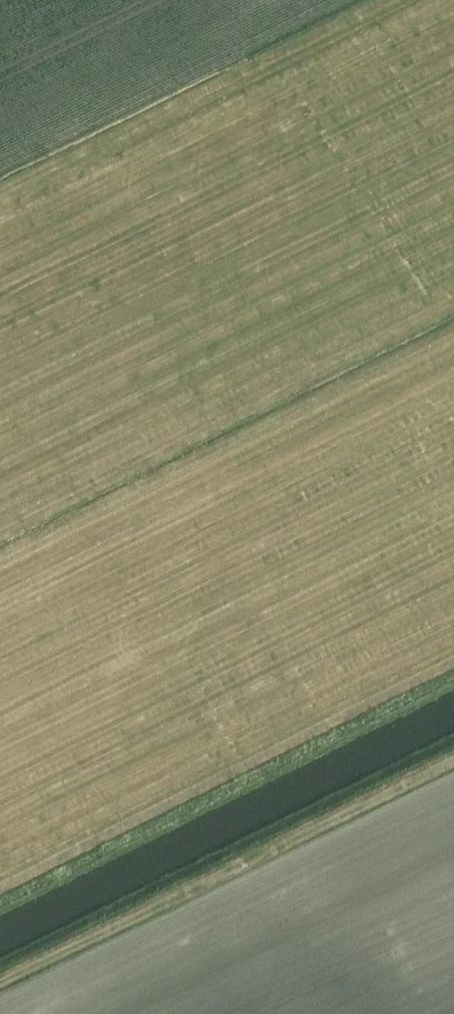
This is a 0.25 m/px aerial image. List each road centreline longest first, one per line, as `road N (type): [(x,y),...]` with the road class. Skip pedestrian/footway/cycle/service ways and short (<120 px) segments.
road 1 (track): [(453,759),(0,982)]

